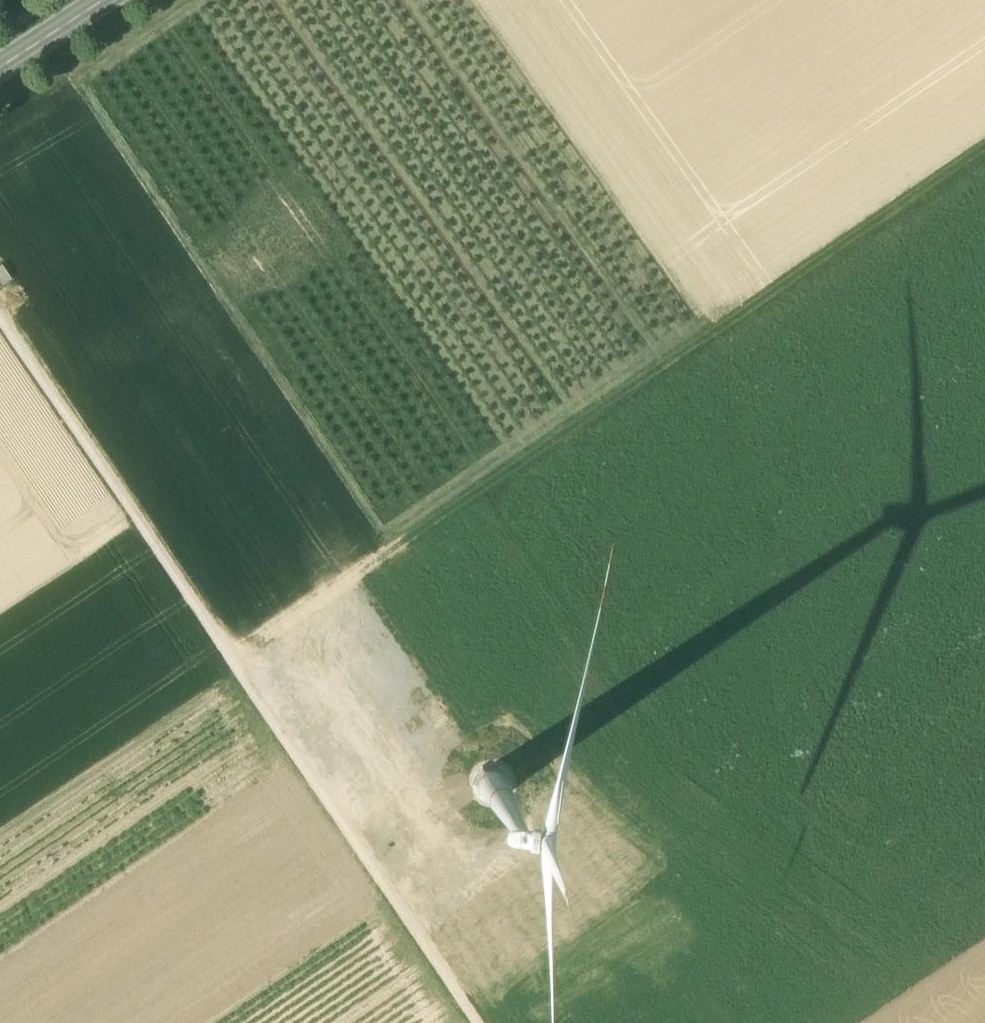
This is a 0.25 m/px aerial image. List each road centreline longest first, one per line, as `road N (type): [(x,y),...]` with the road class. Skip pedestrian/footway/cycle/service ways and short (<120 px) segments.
road 1 (track): [(477,1022),(0,319)]
road 2 (secondary): [(0,68),(104,0)]

